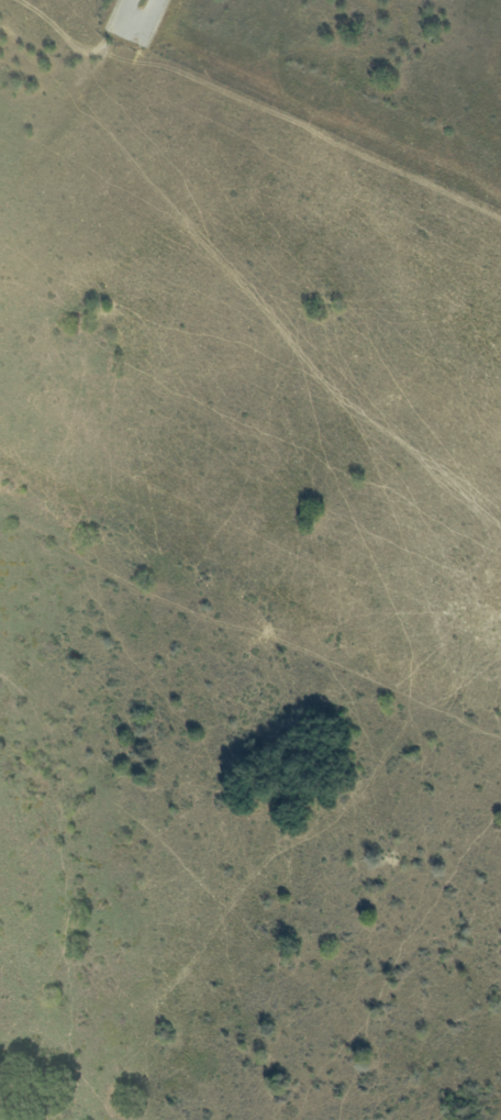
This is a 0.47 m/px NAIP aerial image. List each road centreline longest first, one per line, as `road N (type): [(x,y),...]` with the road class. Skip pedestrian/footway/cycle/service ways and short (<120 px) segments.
road 1 (residential): [(0,358),(156,0)]

